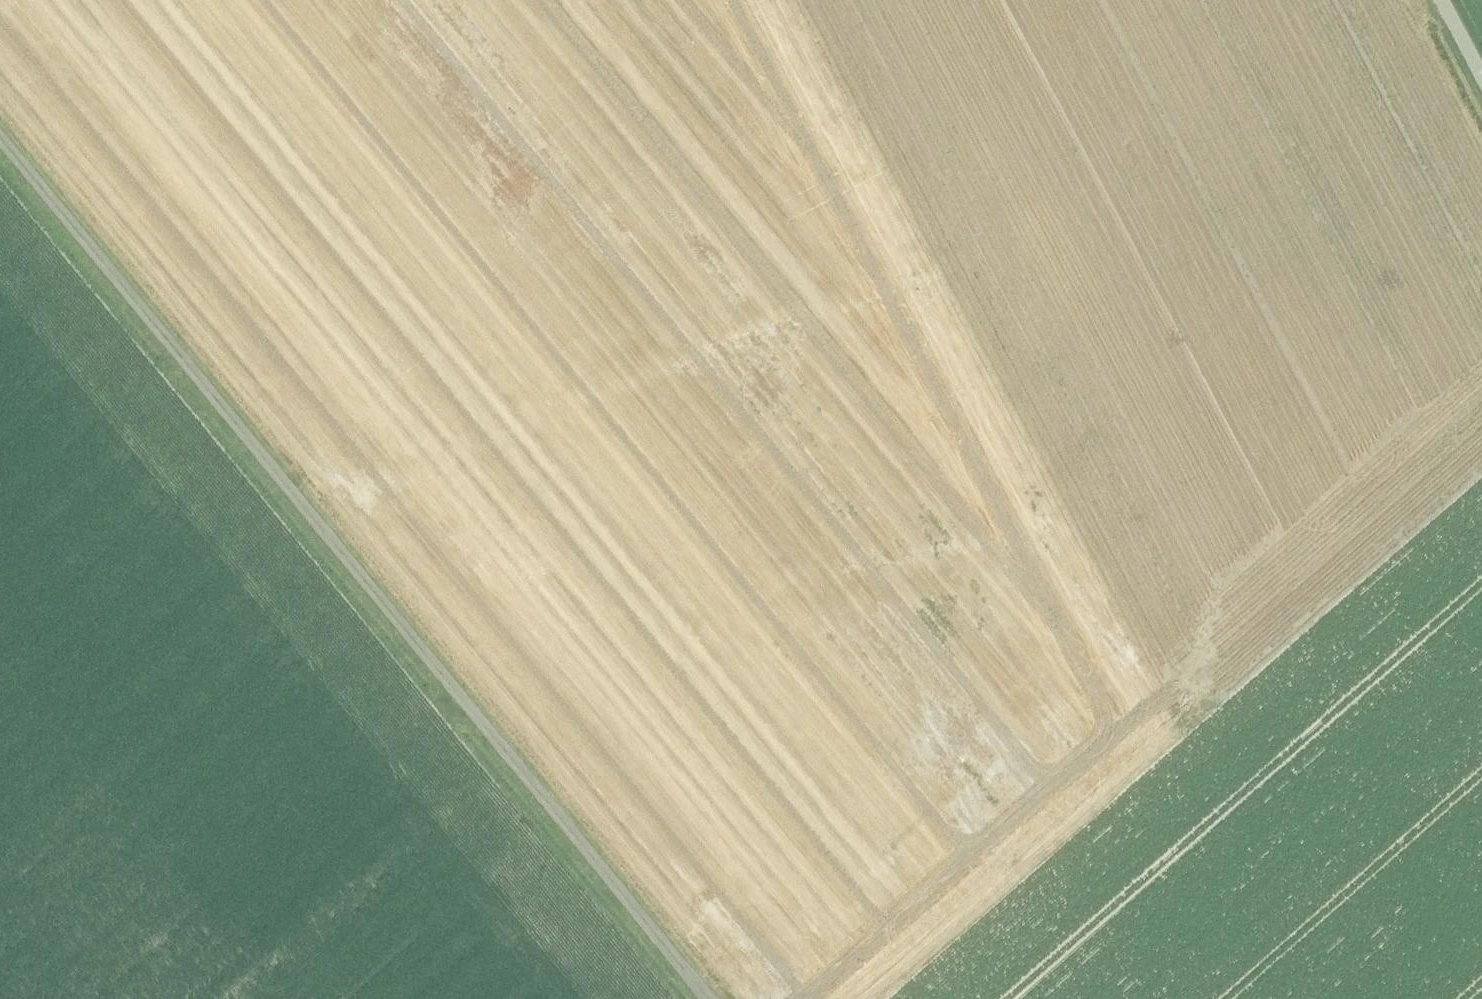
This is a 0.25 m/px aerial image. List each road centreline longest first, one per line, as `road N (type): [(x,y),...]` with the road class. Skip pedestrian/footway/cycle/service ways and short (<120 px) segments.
road 1 (track): [(709,998),(0,134)]

